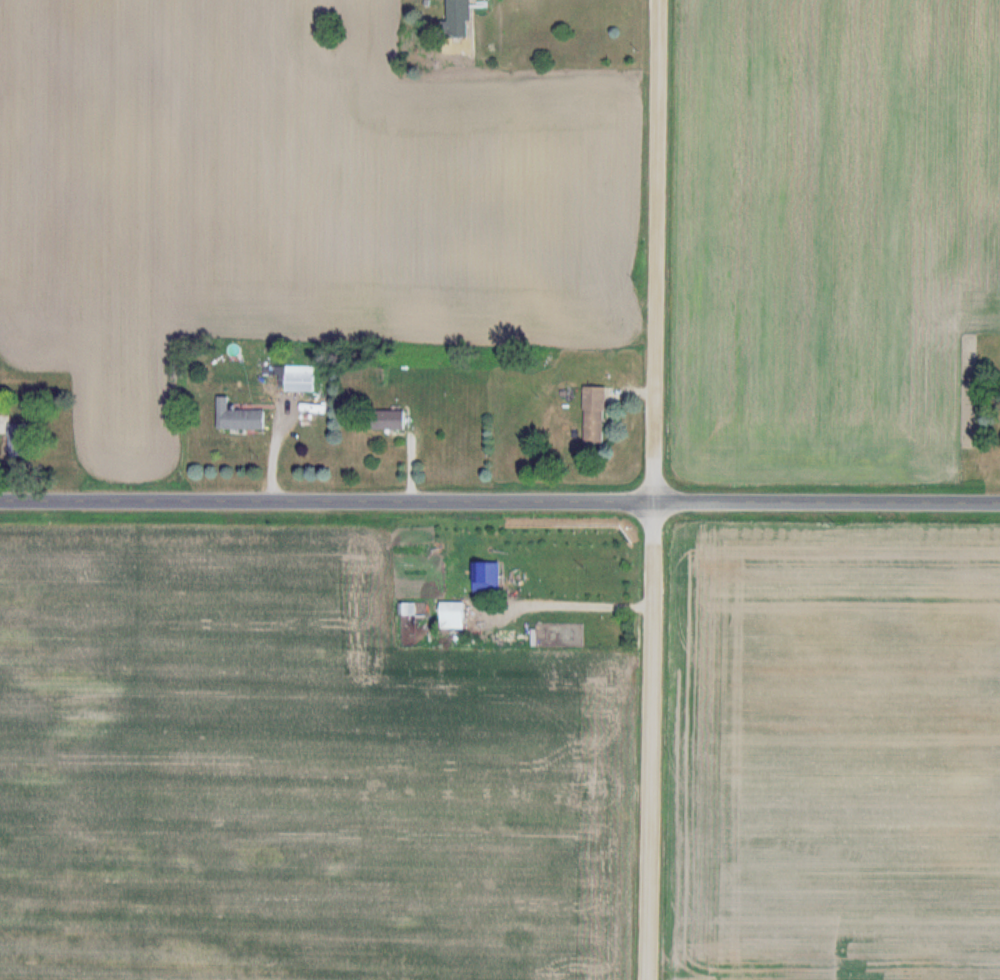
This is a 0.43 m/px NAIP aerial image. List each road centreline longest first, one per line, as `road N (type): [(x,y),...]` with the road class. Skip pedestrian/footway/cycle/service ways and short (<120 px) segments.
road 1 (tertiary): [(0,502),(999,505)]
road 2 (residential): [(662,0),(658,979)]

